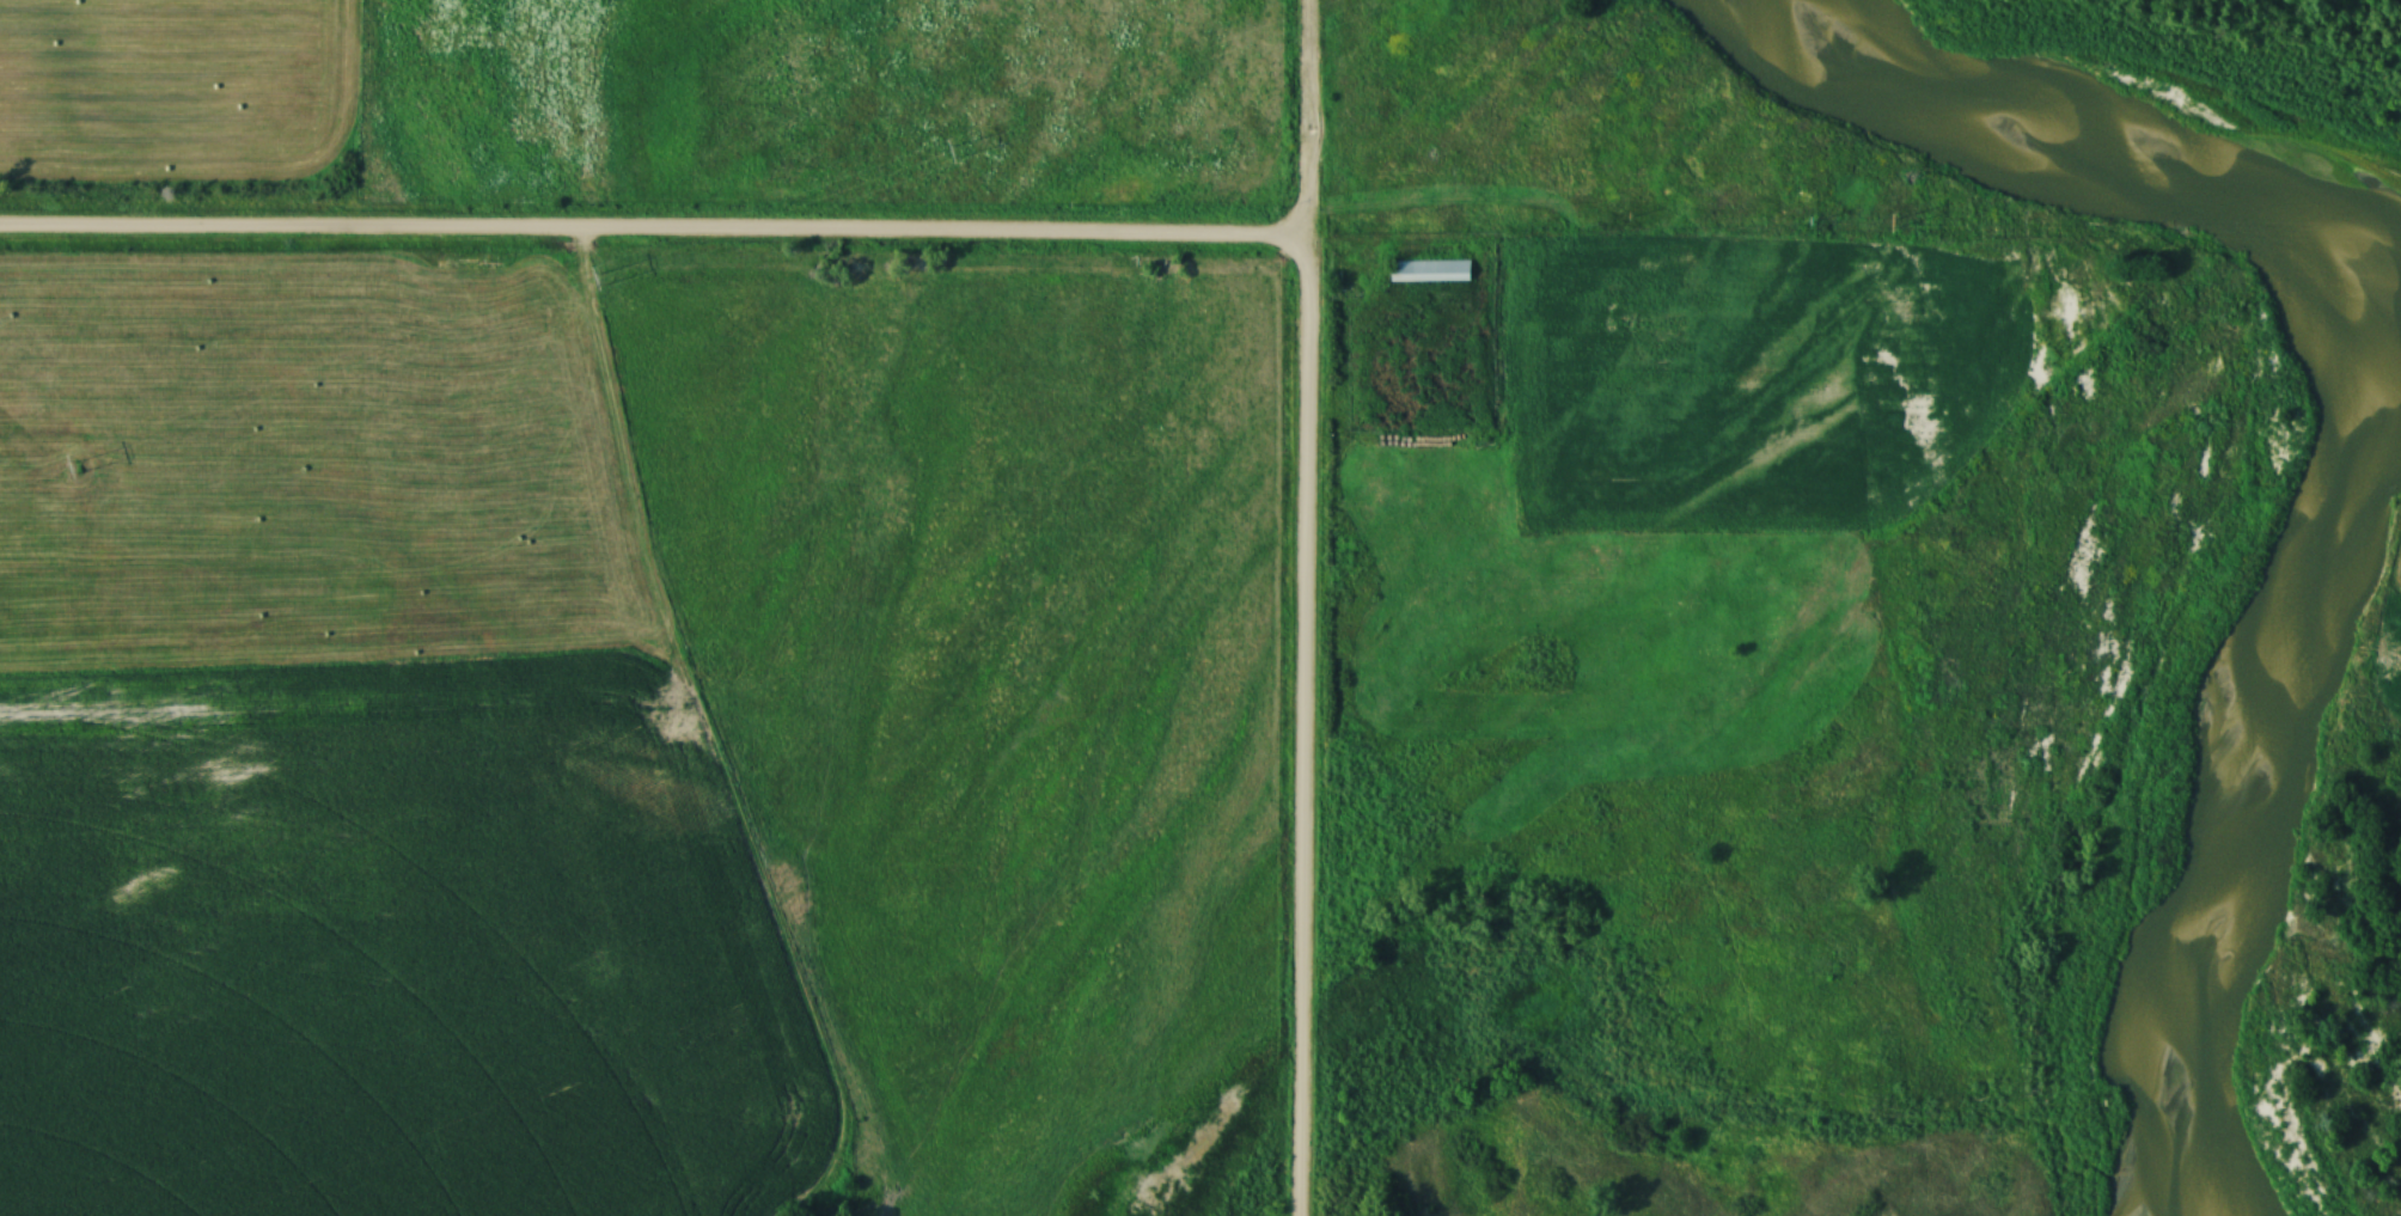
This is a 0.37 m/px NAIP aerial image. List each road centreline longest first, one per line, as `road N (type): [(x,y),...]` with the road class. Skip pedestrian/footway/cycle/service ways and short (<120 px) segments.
road 1 (residential): [(0,236),(1305,244)]
road 2 (residential): [(1295,1215),(1307,0)]

